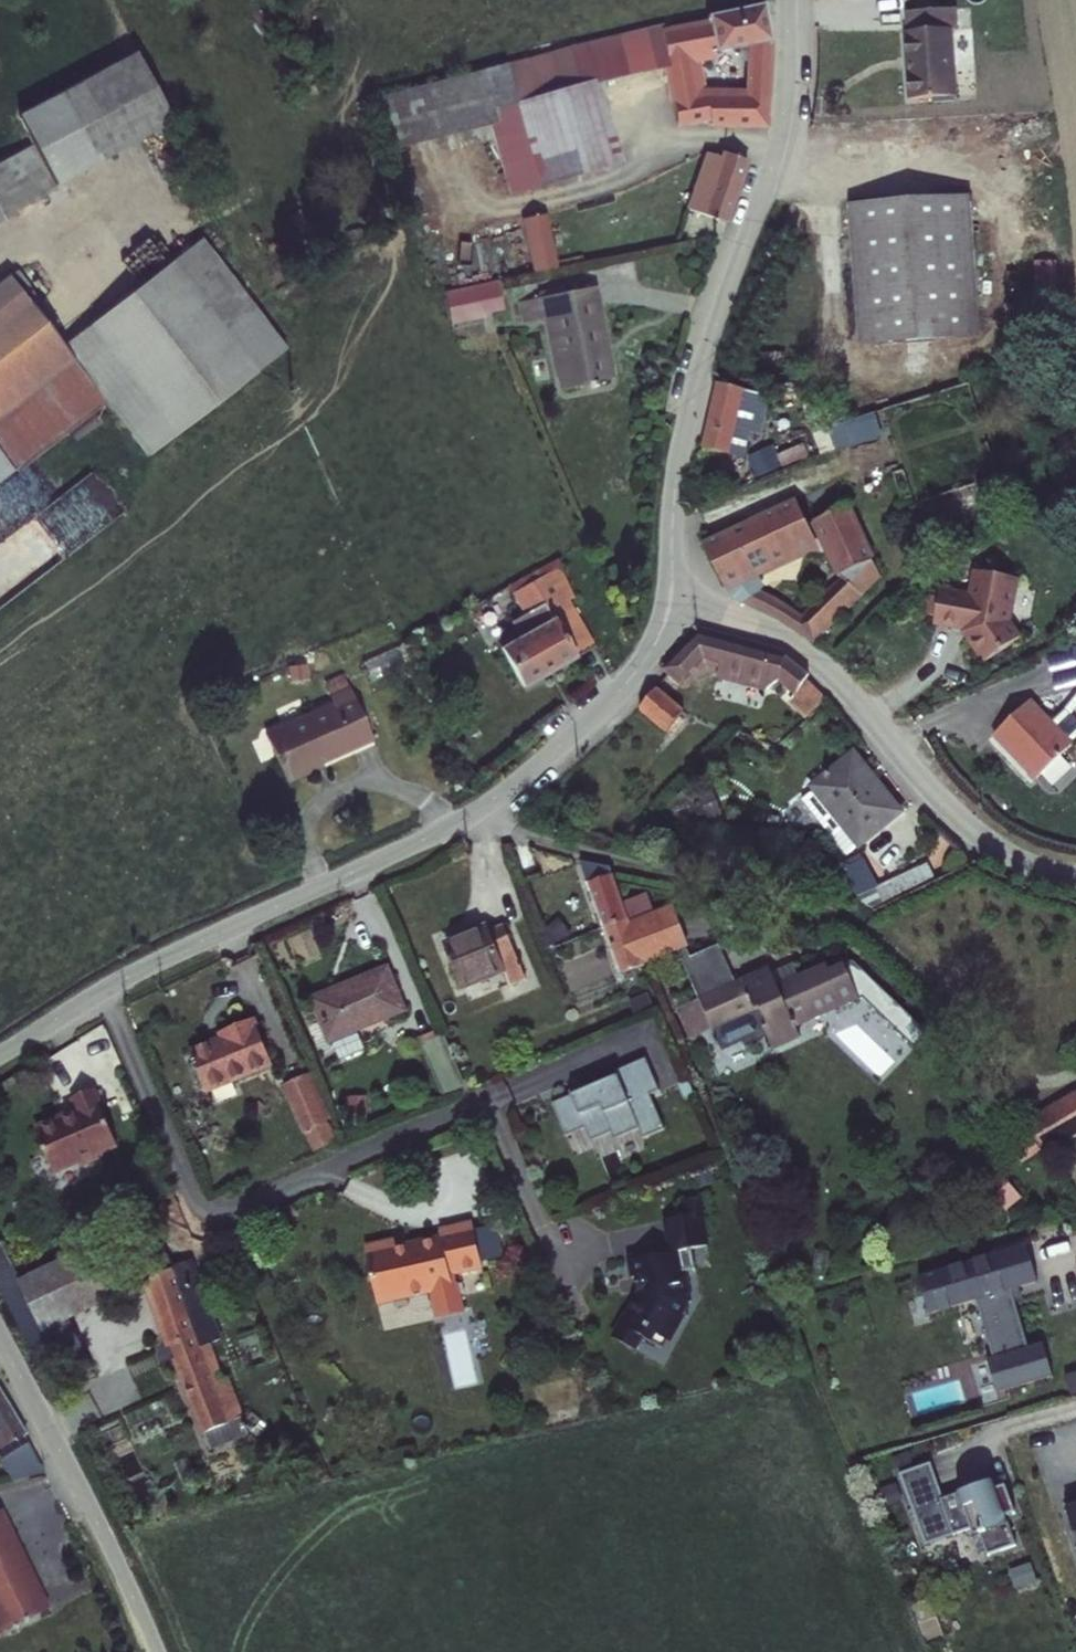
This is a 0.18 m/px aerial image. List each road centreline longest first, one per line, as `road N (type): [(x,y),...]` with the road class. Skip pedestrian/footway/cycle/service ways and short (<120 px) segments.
road 1 (residential): [(672,596),(651,647),(619,688),(482,809),(174,951),(0,1054)]
road 2 (residential): [(790,0),(786,124),(687,427),(674,497),(672,596)]
road 3 (residential): [(672,596),(803,652),(967,827),(1008,854),(1075,876)]
road 4 (residential): [(159,1651),(0,1335)]

